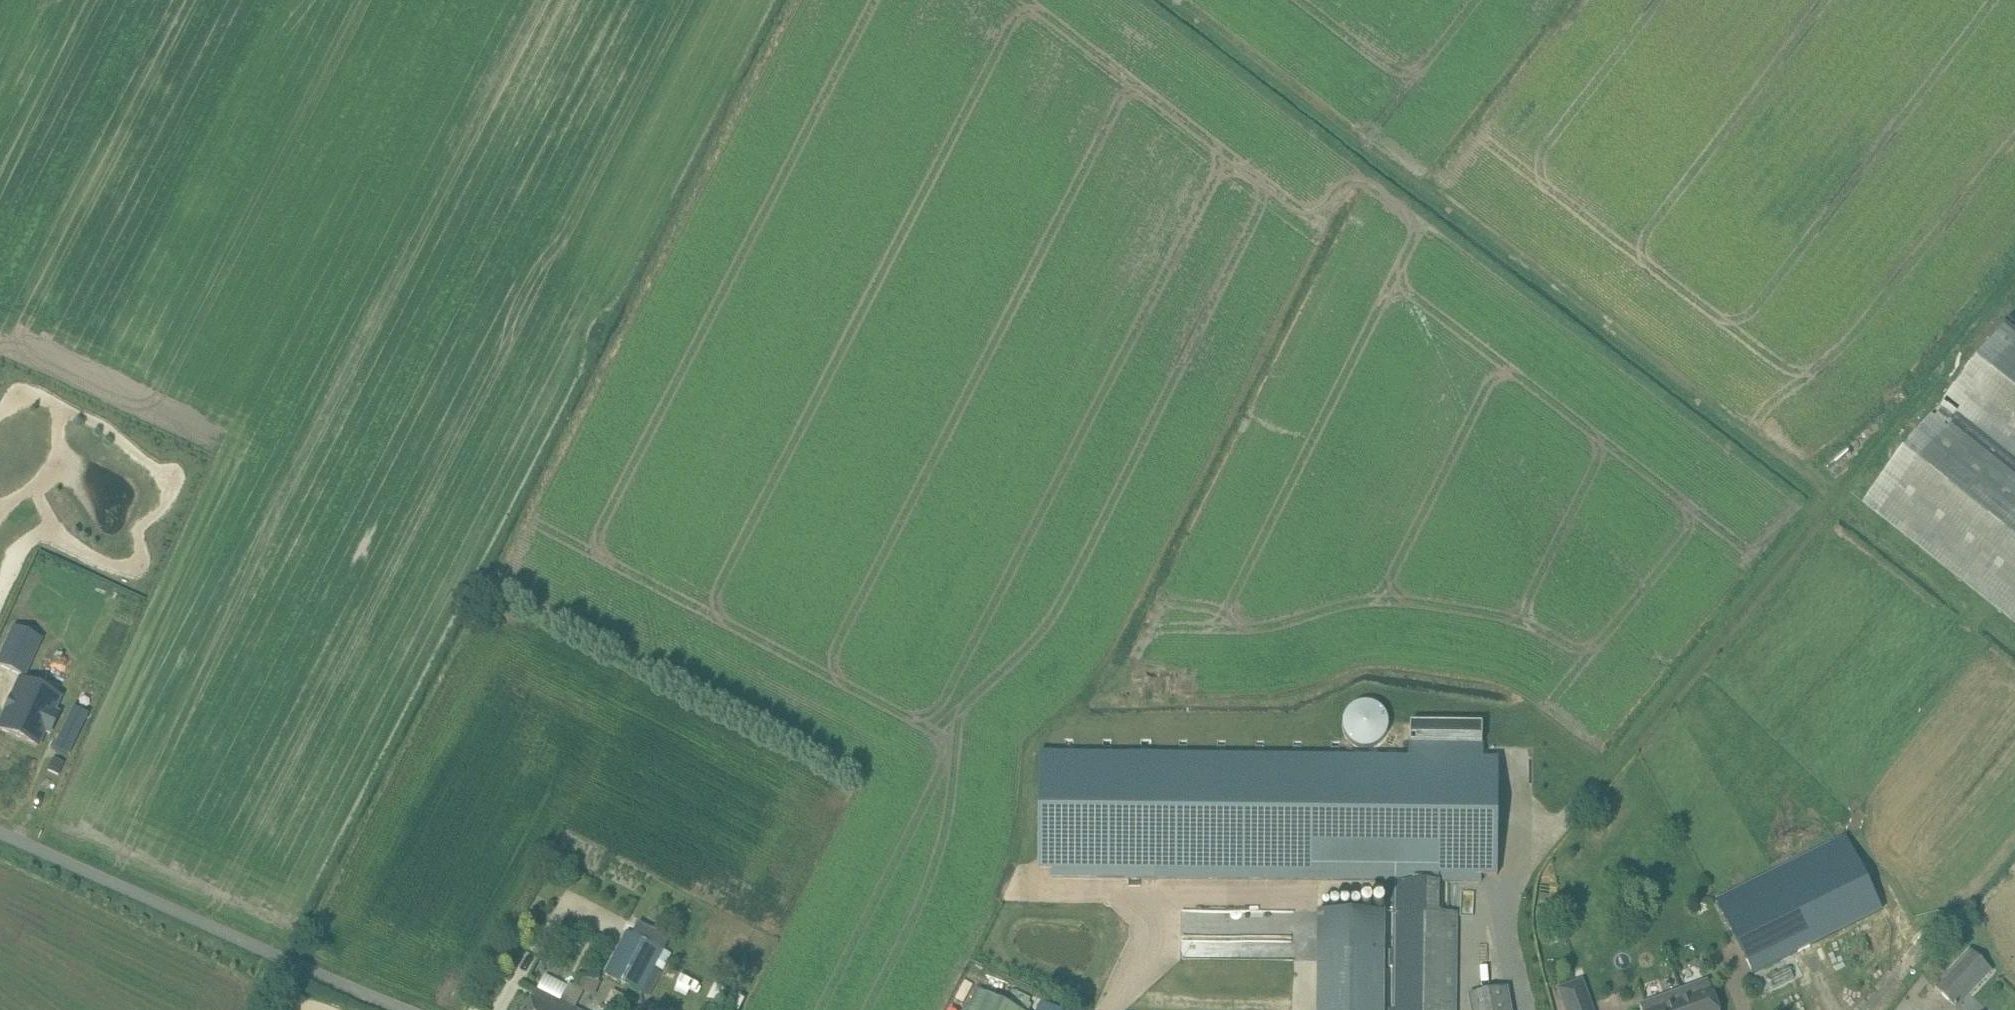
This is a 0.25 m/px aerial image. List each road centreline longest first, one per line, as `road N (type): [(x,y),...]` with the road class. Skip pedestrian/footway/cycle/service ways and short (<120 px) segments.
road 1 (unclassified): [(415,1009),(0,832)]

